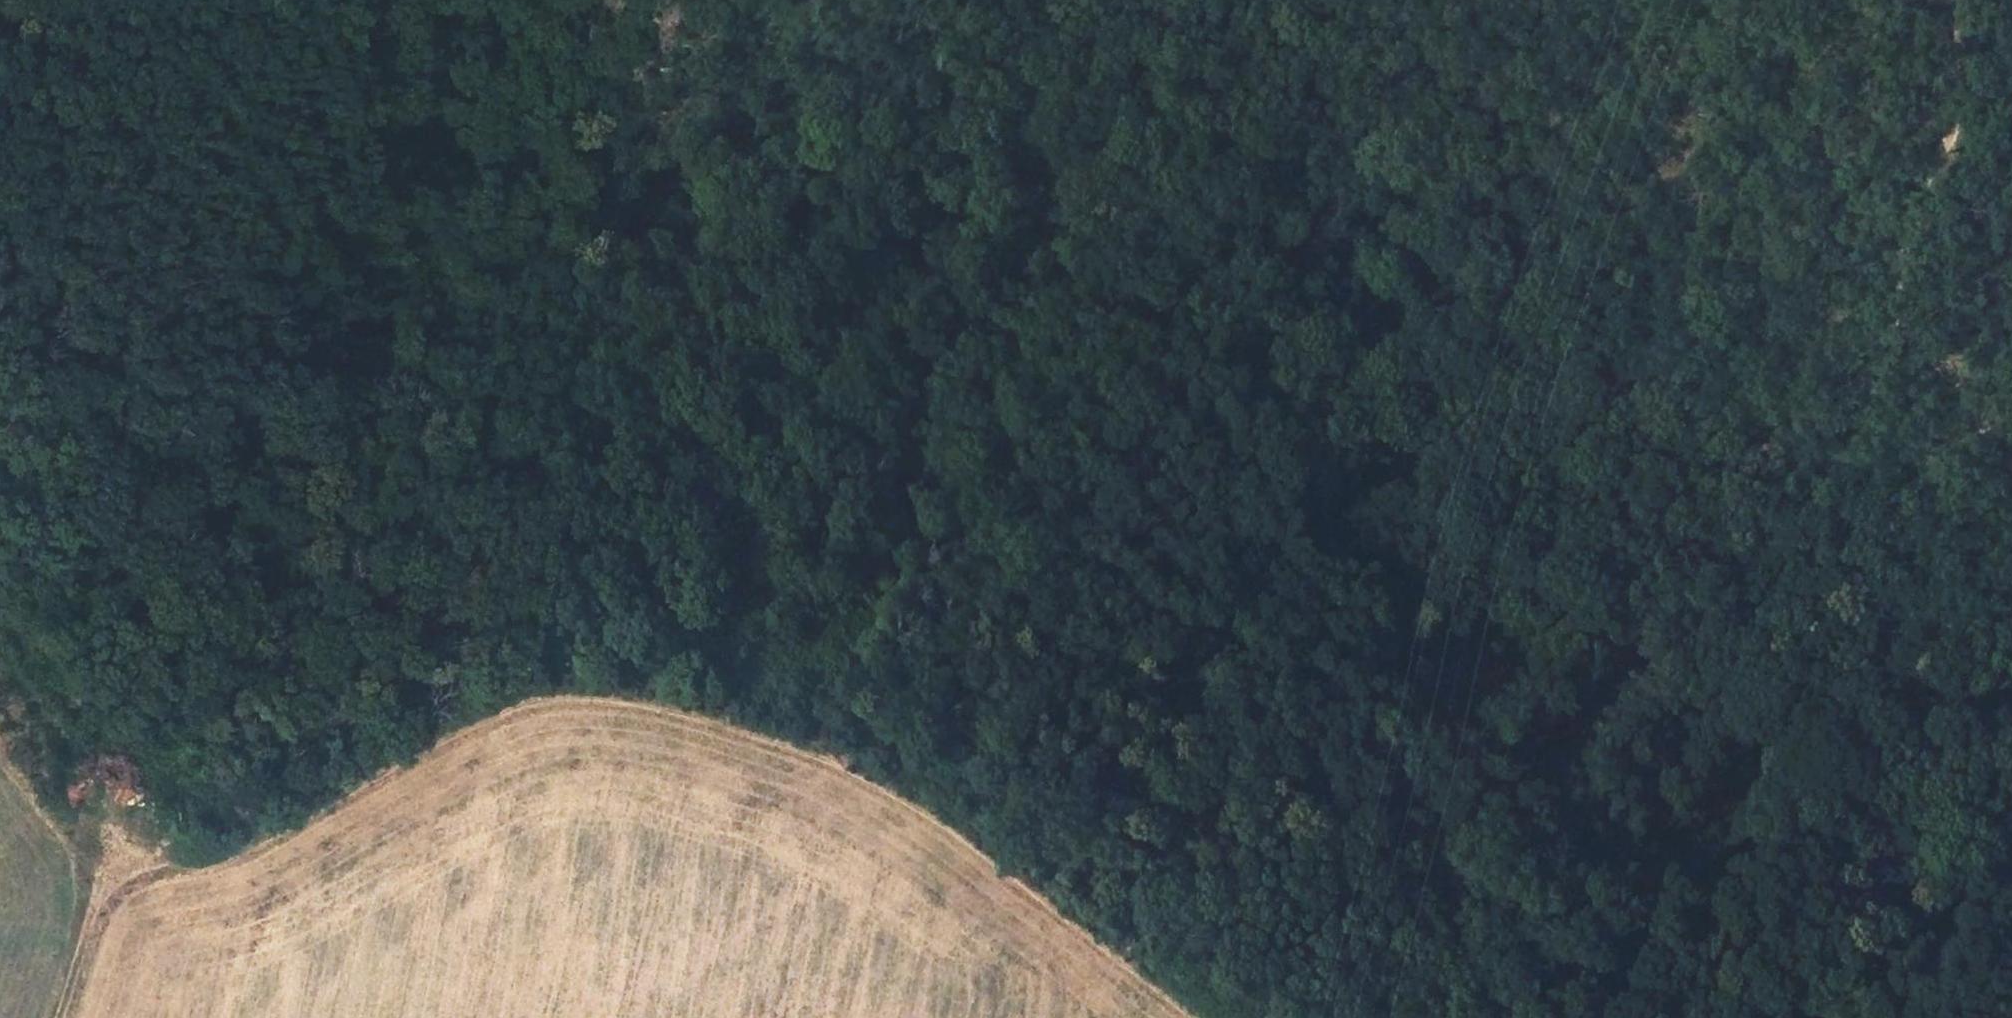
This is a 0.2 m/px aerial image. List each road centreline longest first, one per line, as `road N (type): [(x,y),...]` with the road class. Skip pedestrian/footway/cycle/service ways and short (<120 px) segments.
road 1 (track): [(1964,0),(1953,115),(1924,198),(1904,328),(2011,462)]
road 2 (track): [(57,1017),(86,927),(148,864)]

